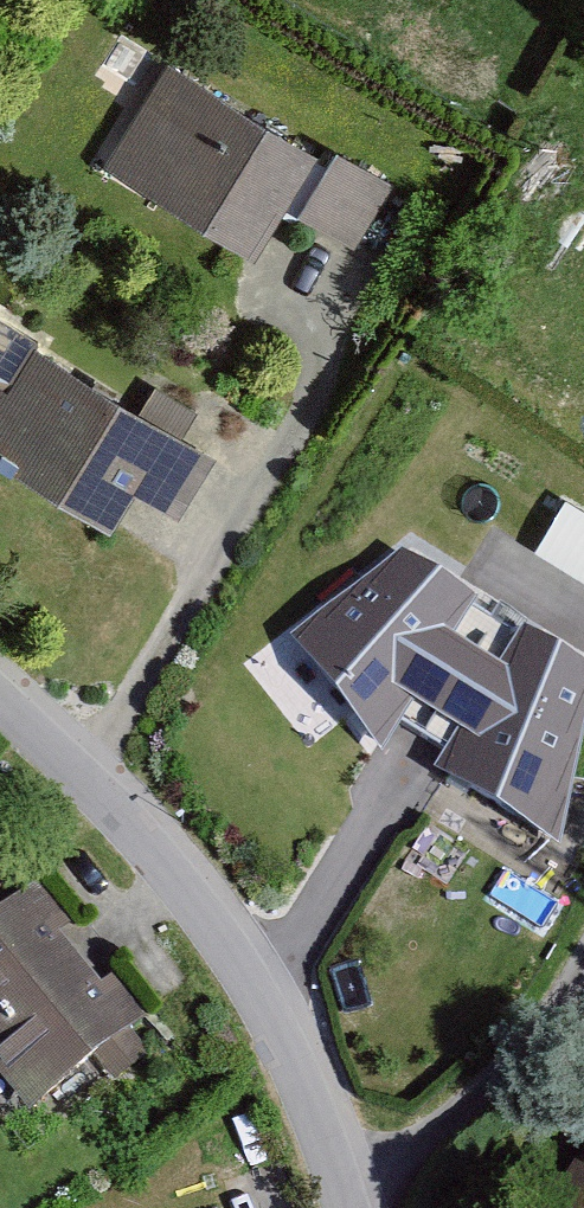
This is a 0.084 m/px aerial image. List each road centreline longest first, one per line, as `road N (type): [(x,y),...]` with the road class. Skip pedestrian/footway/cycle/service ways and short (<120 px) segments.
road 1 (residential): [(345,1187),(273,1027),(212,925),(128,825),(0,702)]
road 2 (residential): [(345,1187),(499,1087),(583,957)]

